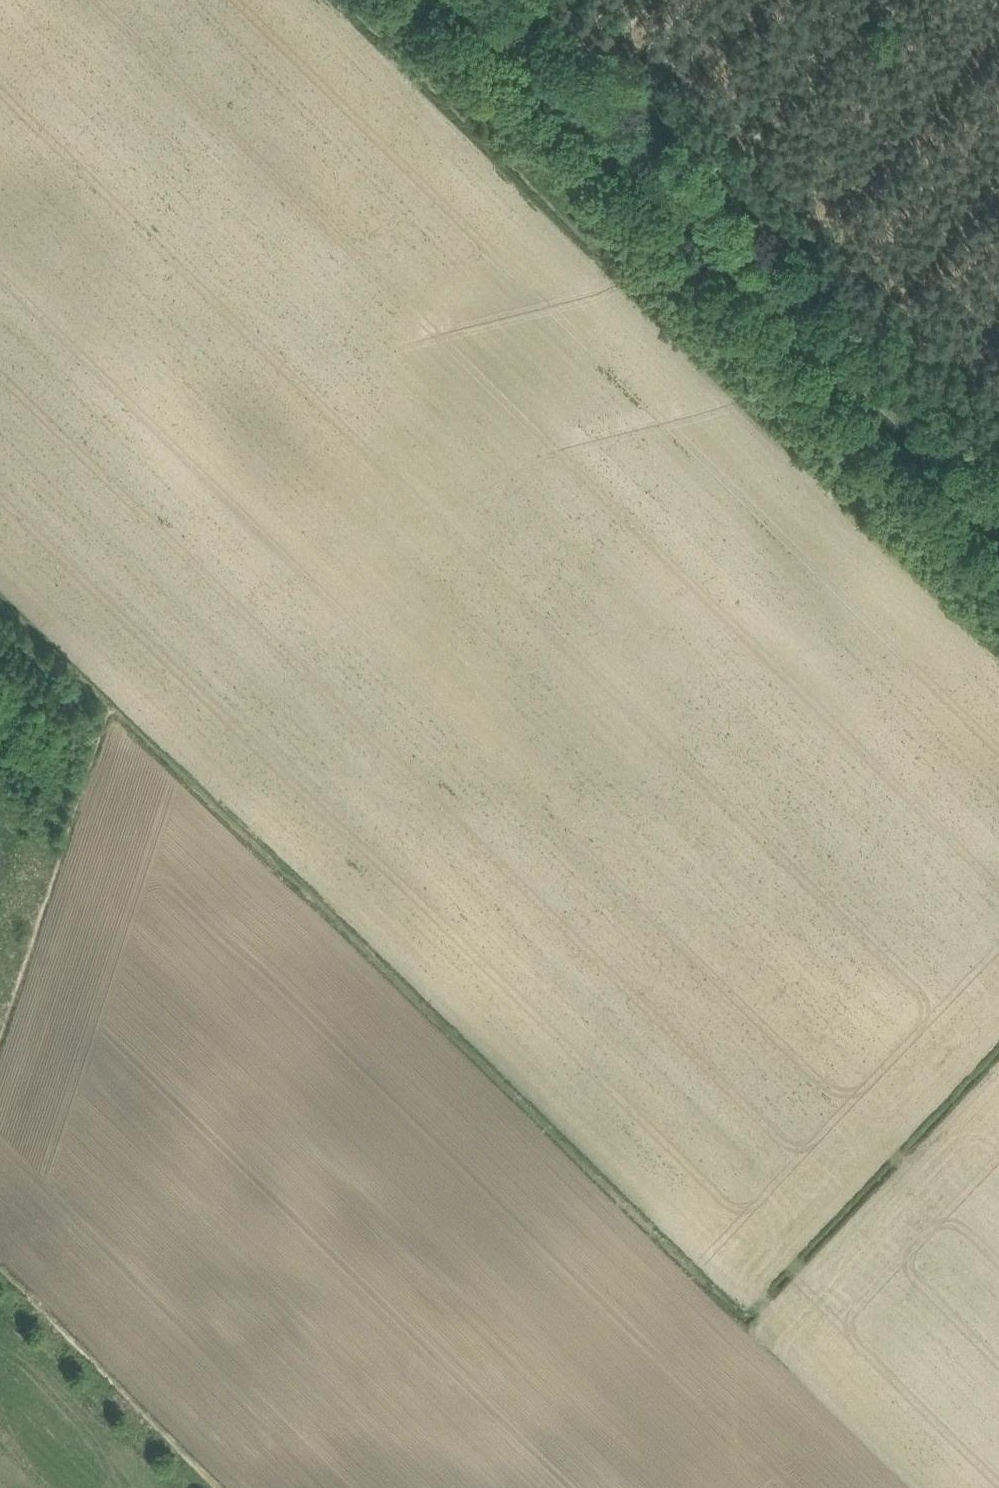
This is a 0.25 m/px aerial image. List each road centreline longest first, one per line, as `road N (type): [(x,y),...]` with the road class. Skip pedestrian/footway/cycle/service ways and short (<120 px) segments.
road 1 (track): [(480,0),(998,514)]

